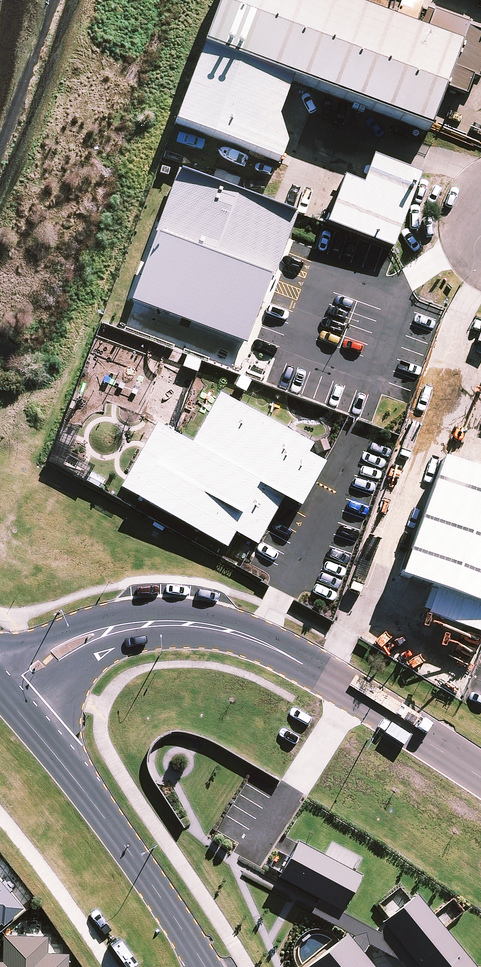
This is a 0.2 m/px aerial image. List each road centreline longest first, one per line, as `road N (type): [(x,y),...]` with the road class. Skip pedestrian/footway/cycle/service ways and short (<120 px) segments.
road 1 (residential): [(480,776),(309,662),(203,625),(153,623),(93,633),(46,657),(2,693)]
road 2 (secondary): [(205,966),(103,816),(2,693)]

